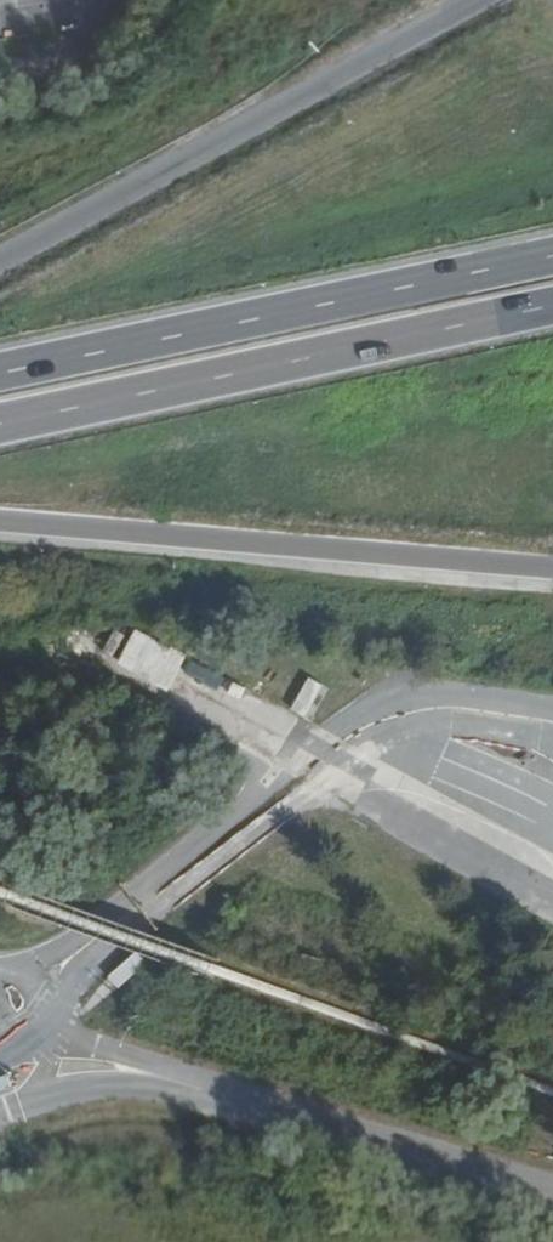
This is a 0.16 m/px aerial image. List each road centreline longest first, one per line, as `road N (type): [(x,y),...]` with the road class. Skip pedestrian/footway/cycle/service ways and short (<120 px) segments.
road 1 (trunk): [(0,423),(552,305)]
road 2 (trunk): [(552,256),(0,372)]
road 3 (trunk): [(0,521),(552,568)]
road 4 (trunk): [(477,0),(0,260)]
road 5 (track): [(0,75),(37,70),(75,46),(111,0)]

